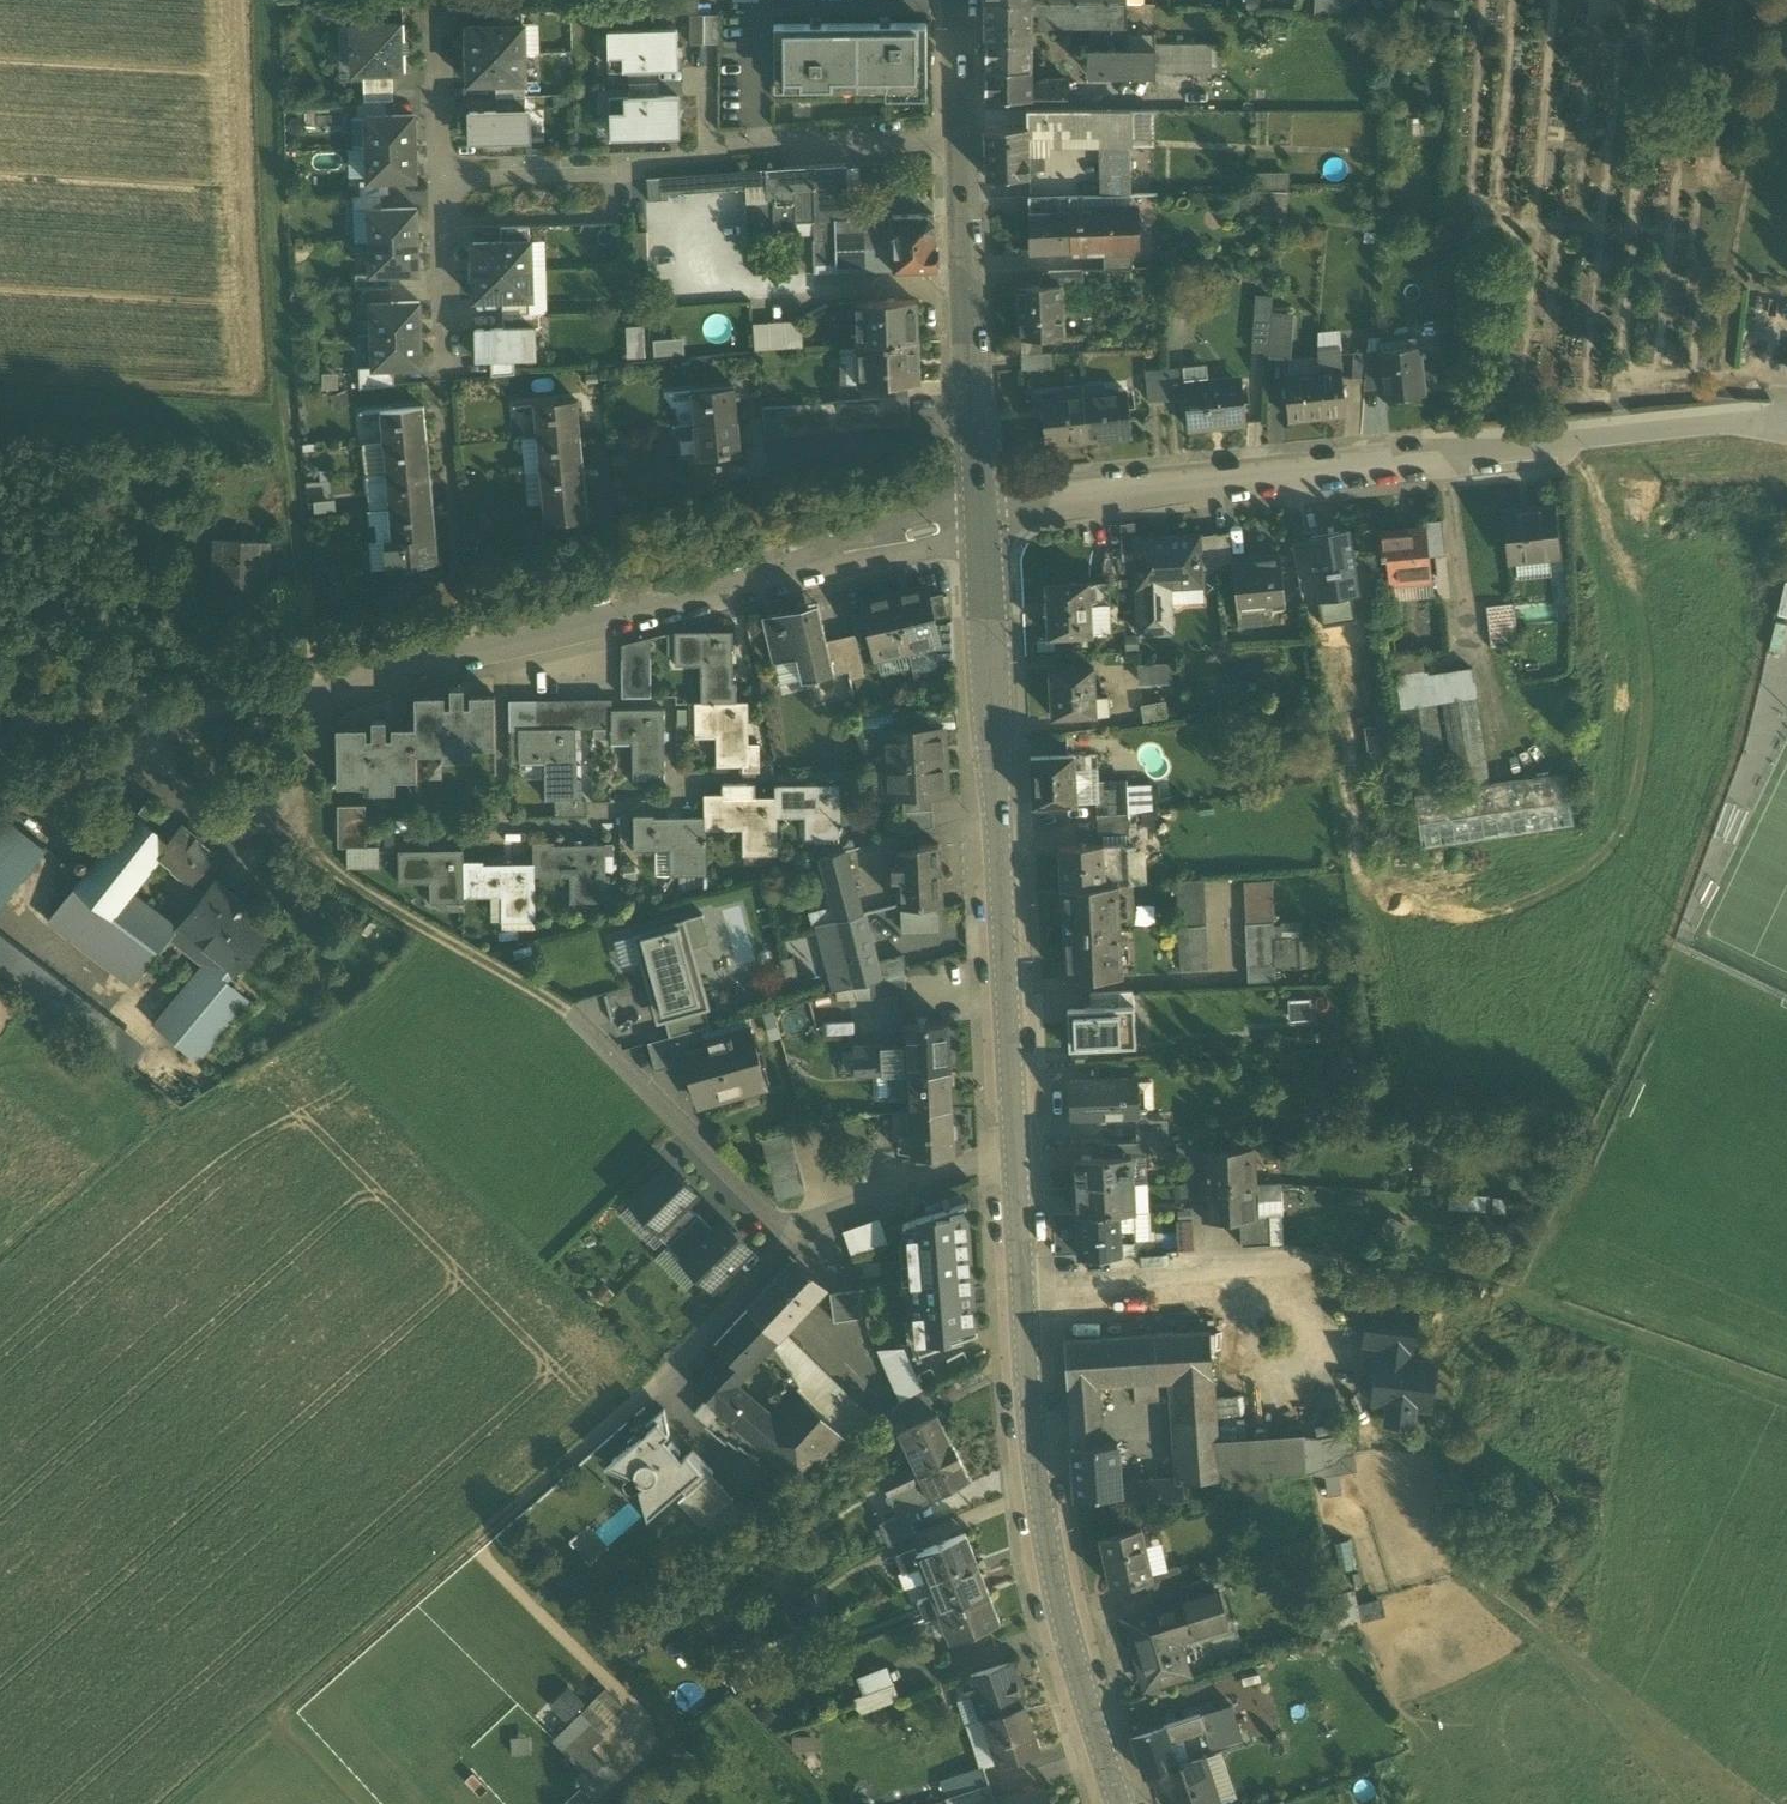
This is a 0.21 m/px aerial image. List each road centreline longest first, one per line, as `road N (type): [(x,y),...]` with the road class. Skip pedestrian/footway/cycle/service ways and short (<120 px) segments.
road 1 (tertiary): [(978,520),(1033,1420),(1069,1630),(1122,1803)]
road 2 (residential): [(329,688),(763,586),(978,520)]
road 3 (track): [(320,662),(303,467),(286,0)]
road 4 (residential): [(978,520),(1549,441)]
road 5 (tertiary): [(963,137),(978,520)]
road 6 (track): [(573,1014),(262,836)]
road 7 (track): [(0,707),(195,711),(295,703),(329,688)]
road 8 (residential): [(710,157),(623,172),(437,179)]
road 9 (residential): [(963,137),(789,144),(710,157)]
road 10 (track): [(1549,441),(1700,418),(1786,432)]
road 11 (residential): [(437,179),(443,367)]
road 12 (tertiary): [(960,0),(963,137)]
road 13 (residential): [(432,58),(437,179)]

